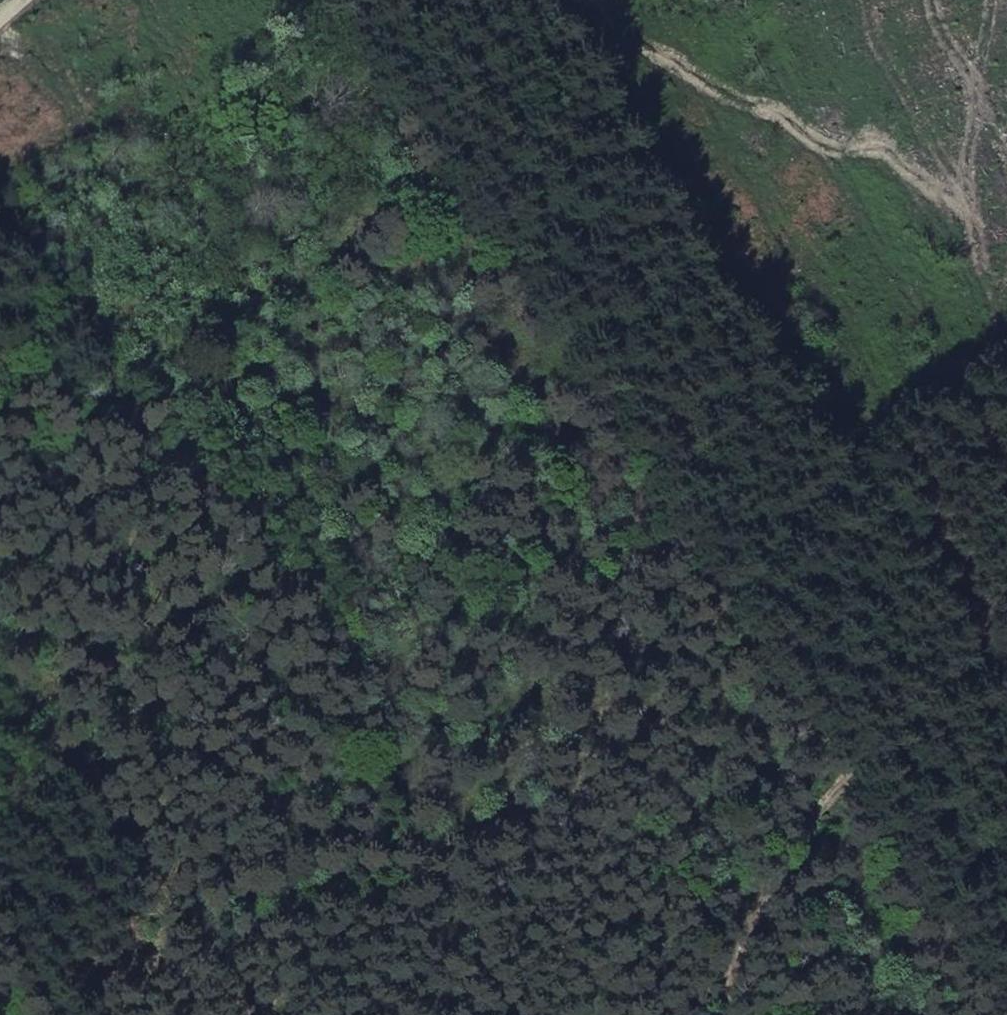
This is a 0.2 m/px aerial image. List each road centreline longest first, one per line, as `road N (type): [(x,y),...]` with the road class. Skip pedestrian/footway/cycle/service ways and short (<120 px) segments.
road 1 (track): [(532,1014),(640,778),(751,584),(856,445),(1006,328)]
road 2 (track): [(697,1014),(721,933),(788,831),(927,687),(1006,629)]

